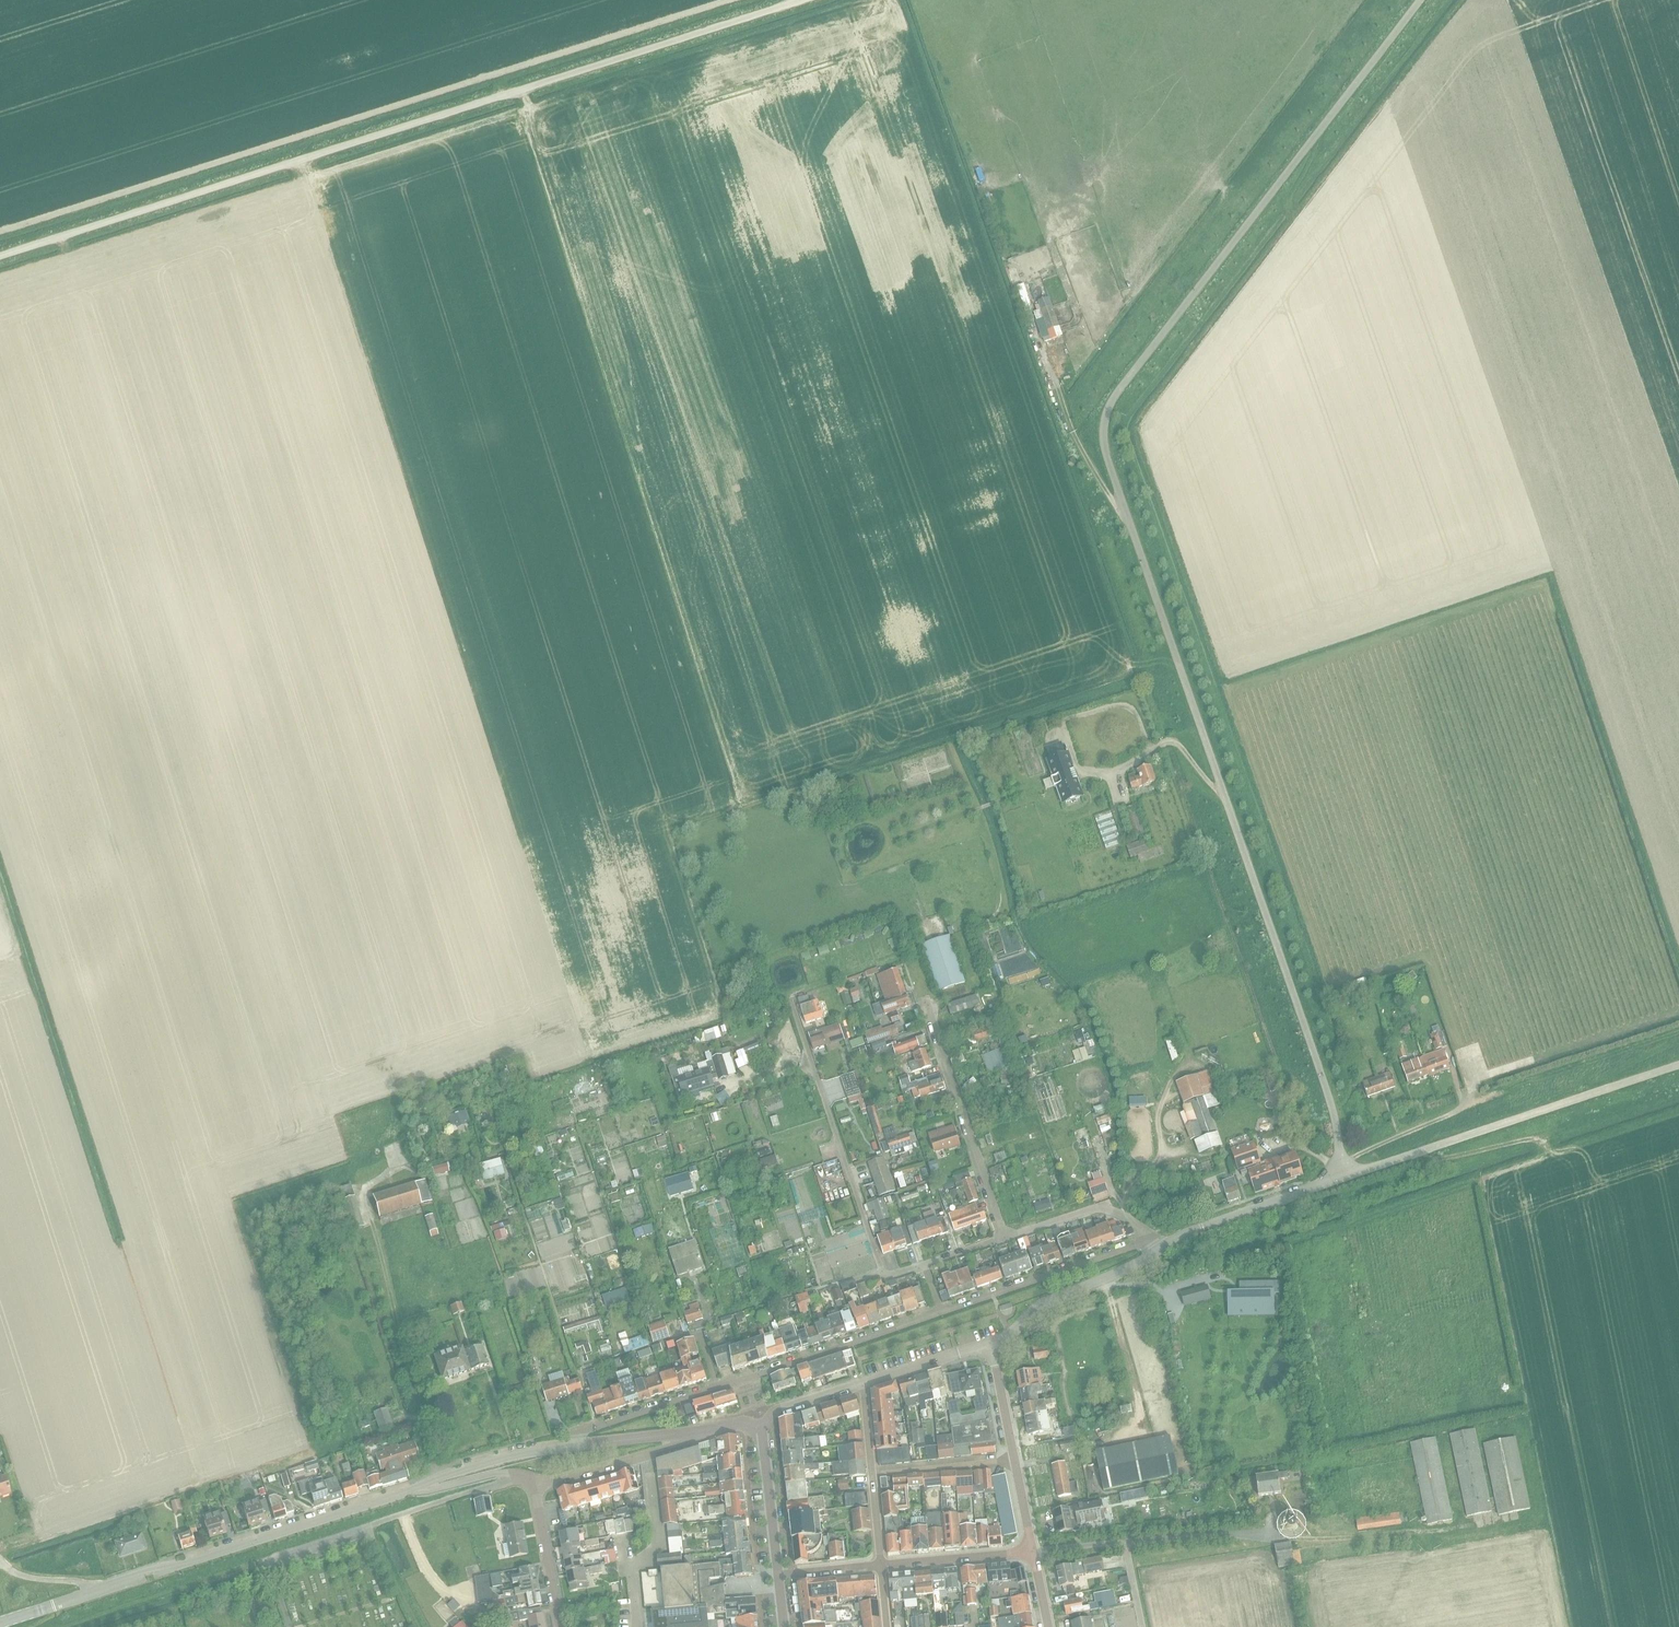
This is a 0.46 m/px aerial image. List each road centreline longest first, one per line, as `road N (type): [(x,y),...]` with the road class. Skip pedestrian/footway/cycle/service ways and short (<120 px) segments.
road 1 (unclassified): [(1333,1177),(1335,1117),(1104,449),(1103,426),(1116,390),(1419,0)]
road 2 (unclassified): [(0,254),(797,0)]
road 3 (tertiary): [(0,1622),(414,1489)]
road 4 (unclassified): [(1333,1177),(1678,1065)]
road 5 (residential): [(924,1265),(883,1270),(789,999)]
road 6 (residential): [(266,1560),(514,1475)]
road 7 (residential): [(1003,1239),(929,1005)]
road 8 (residential): [(719,1386),(941,1311)]
road 9 (residential): [(941,1311),(1136,1244),(1160,1247)]
road 10 (track): [(1281,1540),(1485,1521)]
road 11 (residential): [(990,1344),(1045,1301),(1160,1247)]
road 12 (residential): [(1160,1247),(1134,1222),(1105,1209),(1003,1239)]
road 13 (residential): [(534,1481),(648,1454),(690,1439),(692,1431)]
road 14 (residential): [(1160,1247),(1318,1185)]
road 15 (residential): [(570,1445),(577,1433),(719,1386)]
road 16 (tertiary): [(414,1489),(463,1469),(570,1445)]
road 17 (residential): [(880,1564),(1033,1551)]
road 18 (tertiary): [(778,1575),(758,1429)]
road 19 (residential): [(559,1626),(534,1481)]
road 20 (residential): [(873,1474),(1015,1461)]
road 21 (residential): [(862,1384),(990,1344)]
road 22 (tertiary): [(570,1445),(692,1431)]
road 23 (residential): [(1015,1461),(990,1344)]

